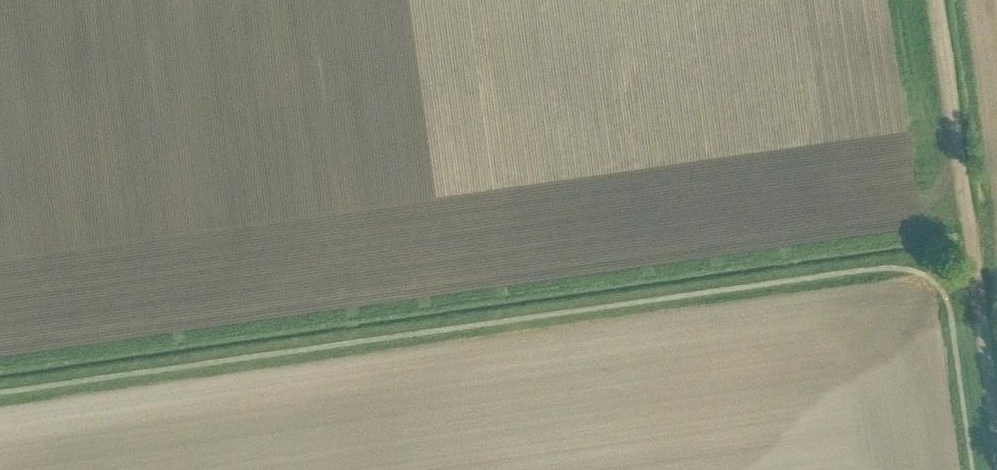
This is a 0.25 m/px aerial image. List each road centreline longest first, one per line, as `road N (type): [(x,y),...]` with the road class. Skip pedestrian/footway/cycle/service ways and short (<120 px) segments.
road 1 (track): [(936,0),(996,435)]

